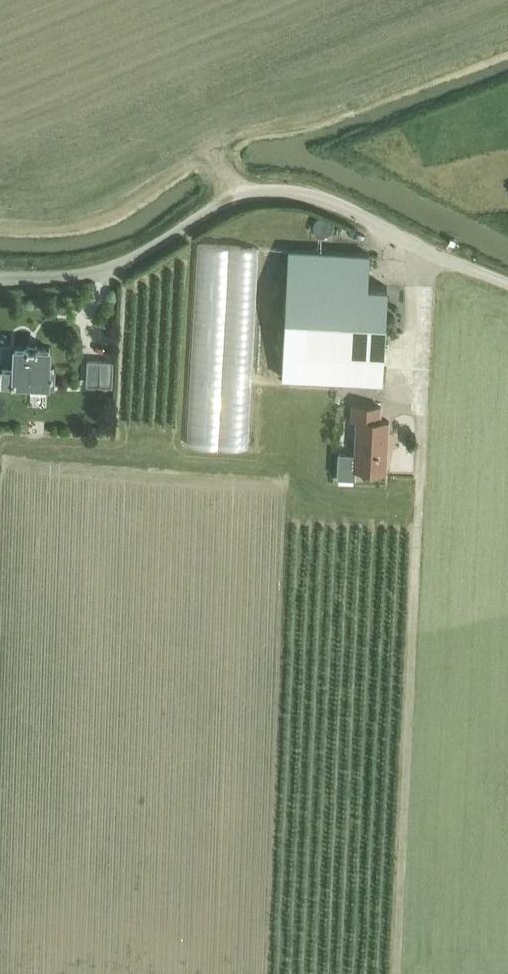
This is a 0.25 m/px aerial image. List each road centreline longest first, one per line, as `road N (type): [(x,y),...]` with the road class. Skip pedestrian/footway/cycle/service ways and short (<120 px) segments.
road 1 (track): [(409,403),(426,431),(402,973)]
road 2 (residential): [(2,281),(126,266),(226,209),(275,195),(328,200),(507,283)]

